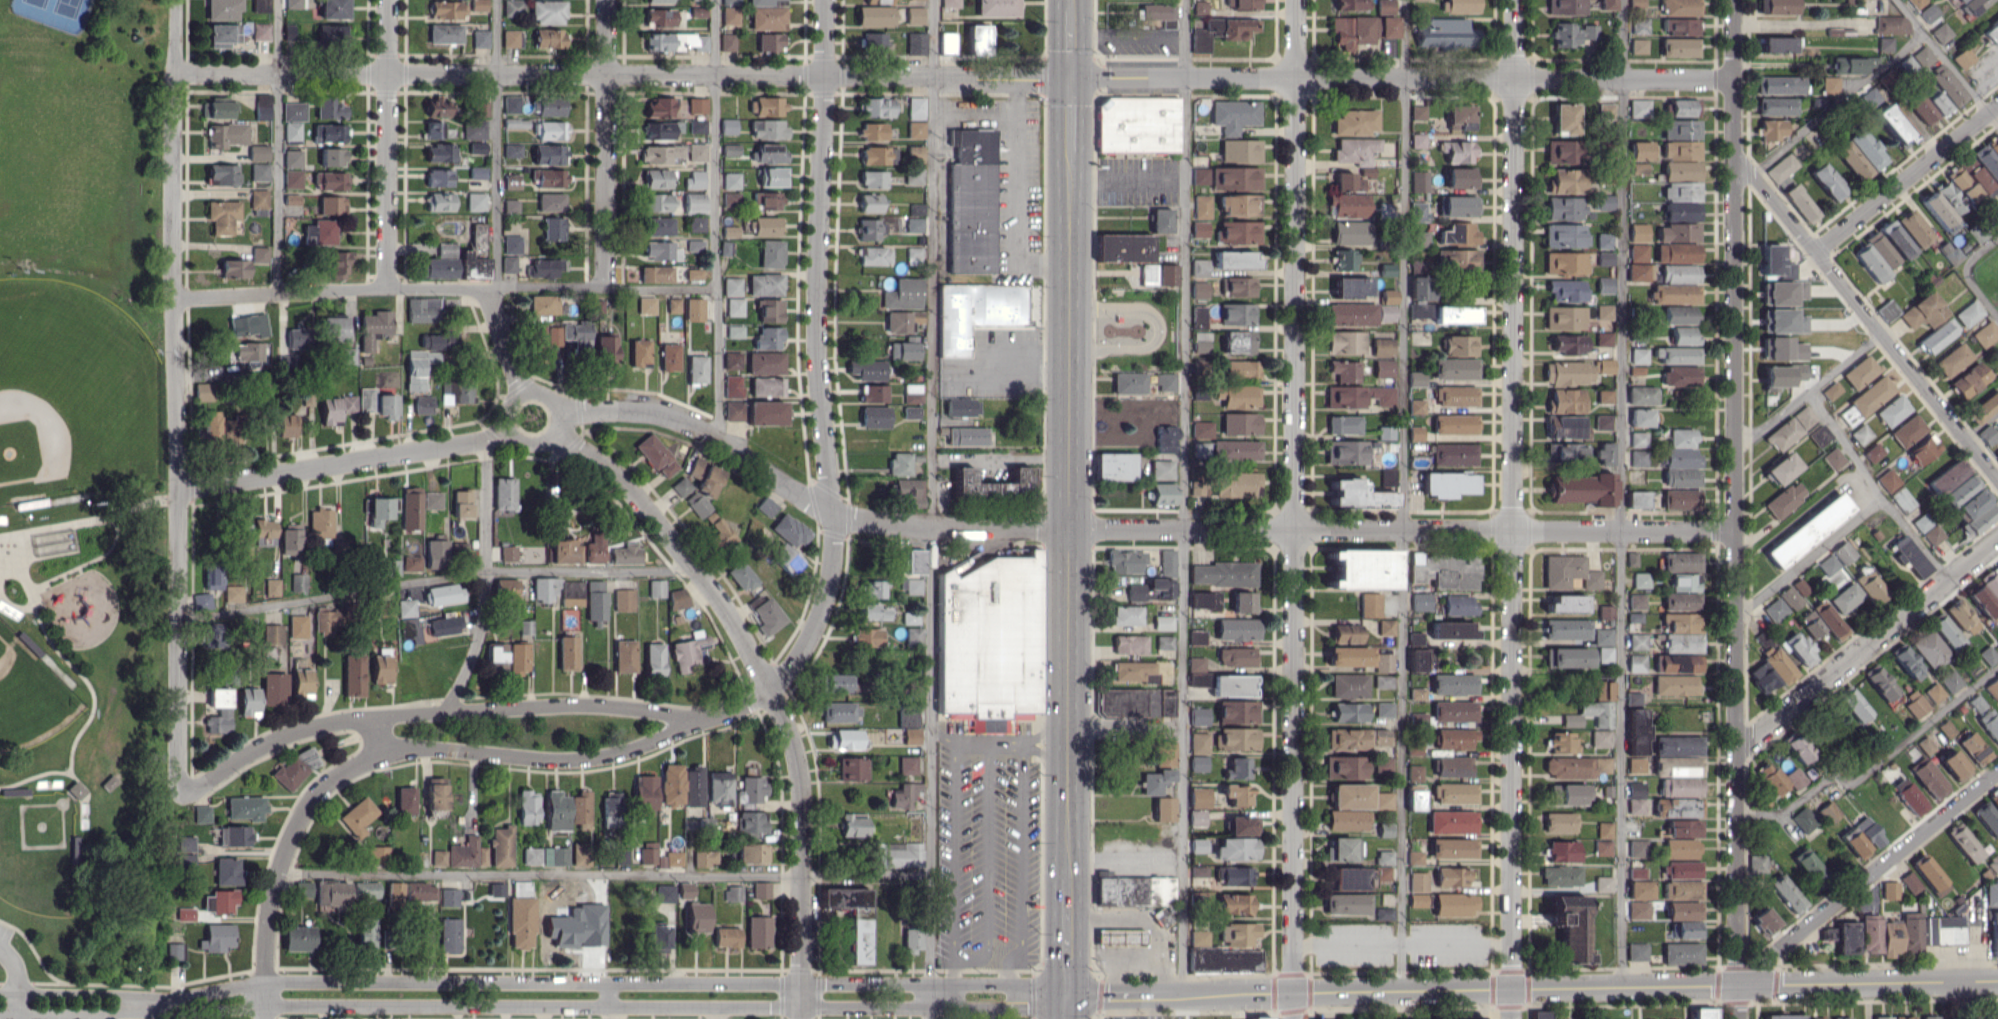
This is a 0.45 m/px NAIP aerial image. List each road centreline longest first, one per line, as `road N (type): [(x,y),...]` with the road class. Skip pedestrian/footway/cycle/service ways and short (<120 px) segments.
road 1 (residential): [(177,71),(1734,78)]
road 2 (residential): [(1734,0),(1738,1018)]
road 3 (residential): [(1514,0),(1512,1018)]
road 4 (residential): [(1293,1018),(1295,0)]
road 5 (tertiary): [(1068,996),(1997,979)]
road 6 (residential): [(152,1011),(262,993),(1068,996)]
road 7 (residential): [(177,0),(170,137),(183,793)]
road 8 (primary): [(1068,871),(1070,151)]
road 9 (residential): [(1069,529),(1734,531)]
road 10 (residential): [(390,752),(579,758),(635,747),(689,724),(597,704),(382,715)]
road 11 (residential): [(560,413),(635,410),(680,420),(831,517),(1069,529)]
road 12 (residential): [(823,0),(816,370),(831,517)]
road 13 (residential): [(175,300),(388,287),(605,287)]
road 14 (residential): [(553,436),(627,485),(715,592),(768,689)]
road 15 (residential): [(179,493),(509,431)]
road 16 (residential): [(1997,771),(1738,984)]
road 17 (residential): [(768,689),(802,790),(800,1018)]
road 18 (residential): [(1738,747),(1997,538)]
road 19 (residential): [(1997,480),(1813,249)]
road 20 (residential): [(390,752),(338,775),(308,804),(269,904),(262,993)]
road 21 (residential): [(387,0),(388,287)]
road 22 (residential): [(605,0),(605,287)]
road 23 (residential): [(487,437),(484,614),(446,711)]
road 24 (residential): [(1813,249),(1997,103)]
road 25 (residential): [(183,793),(288,735),(382,715)]
road 26 (residential): [(831,517),(832,564),(817,627),(768,689)]
road 27 (residential): [(506,415),(509,431),(530,445),(547,441),(560,421),(557,404),(535,390),(512,400),(506,415)]
road 28 (primary): [(1068,996),(1068,871)]
road 29 (residential): [(1734,157),(1813,249)]

